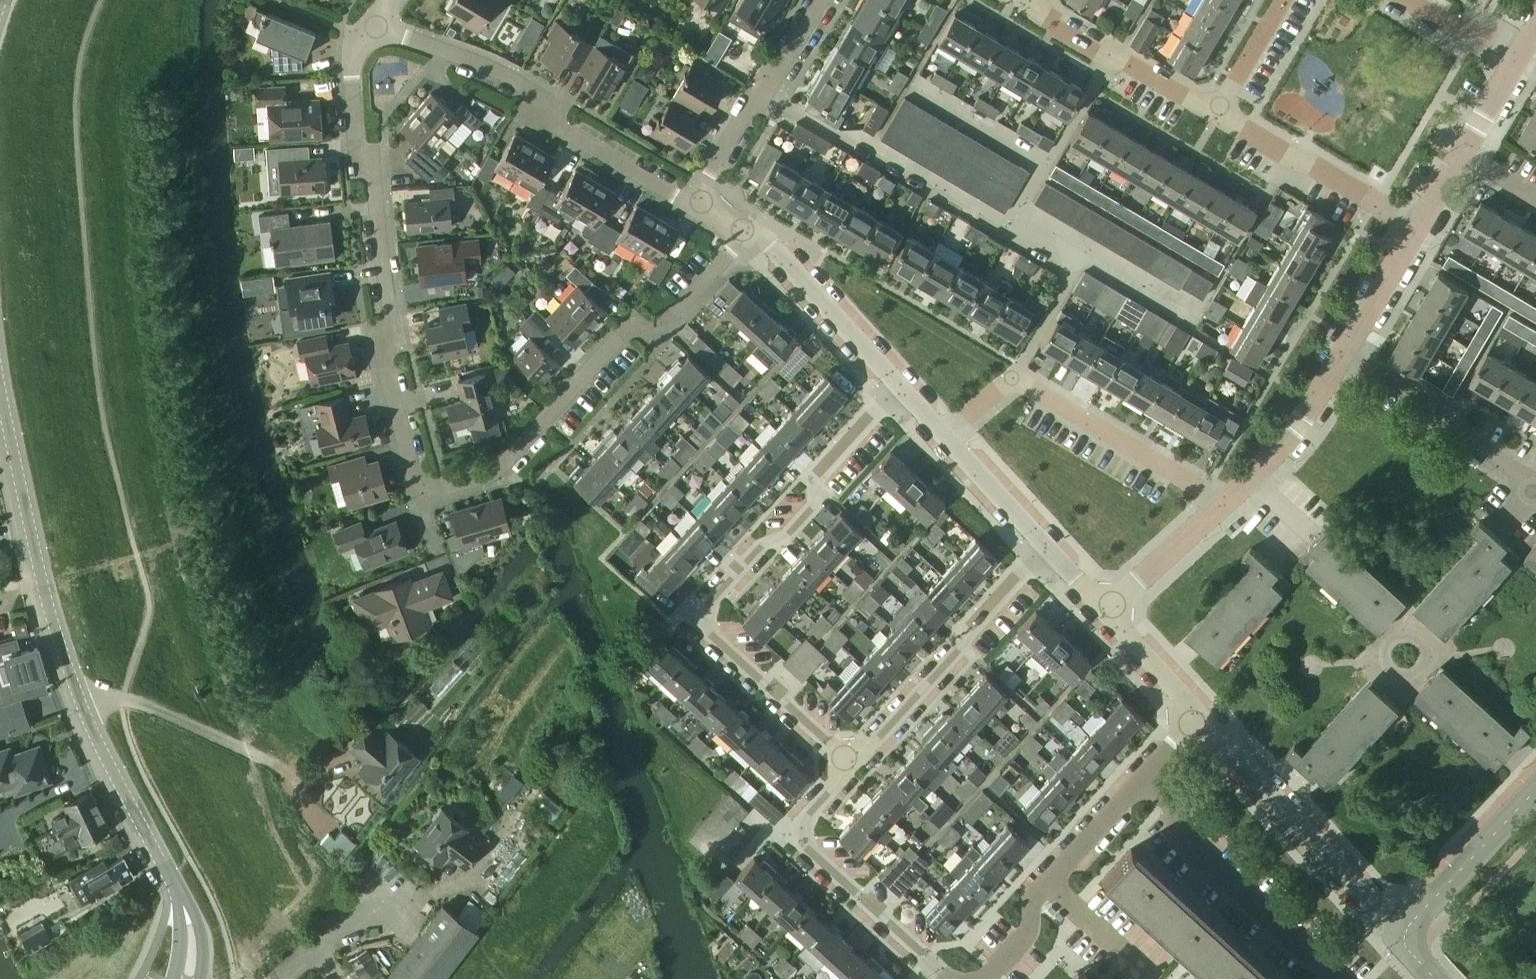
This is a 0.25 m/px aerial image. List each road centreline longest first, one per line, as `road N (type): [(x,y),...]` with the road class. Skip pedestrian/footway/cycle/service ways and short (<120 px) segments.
road 1 (residential): [(744,228),(673,321),(630,327),(496,472),(418,498),(385,355),(391,322),(352,89),(353,49),(370,30)]
road 2 (unclassified): [(194,978),(194,931),(67,668),(0,390)]
road 3 (residential): [(841,752),(692,614),(897,385)]
road 4 (residential): [(705,205),(549,120),(518,83),(463,55),(370,30)]
road 5 (residential): [(985,978),(1030,929),(1032,893),(1199,717)]
road 6 (residential): [(1235,502),(1012,378),(944,437)]
road 7 (residential): [(948,974),(776,825),(841,752)]
road 8 (residential): [(1398,937),(1199,717)]
road 9 (residential): [(841,752),(1034,535)]
road 10 (residential): [(1010,226),(757,94)]
road 11 (residential): [(1418,228),(1215,110)]
road 12 (residential): [(1535,480),(1344,354)]
road 13 (residential): [(897,385),(744,228)]
road 14 (tertiary): [(1398,937),(1535,790)]
road 15 (residential): [(1010,226),(1110,59)]
road 16 (residential): [(1235,502),(1344,354)]
road 17 (residential): [(1172,305),(1010,226)]
road 18 (residential): [(1104,611),(1235,502)]
road 19 (residential): [(1344,354),(1418,228)]
road 20 (residential): [(1199,717),(1104,611)]
road 21 (residential): [(1034,535),(944,437)]
road 22 (residential): [(1215,110),(1280,0)]
road 23 (residential): [(757,94),(705,205)]

